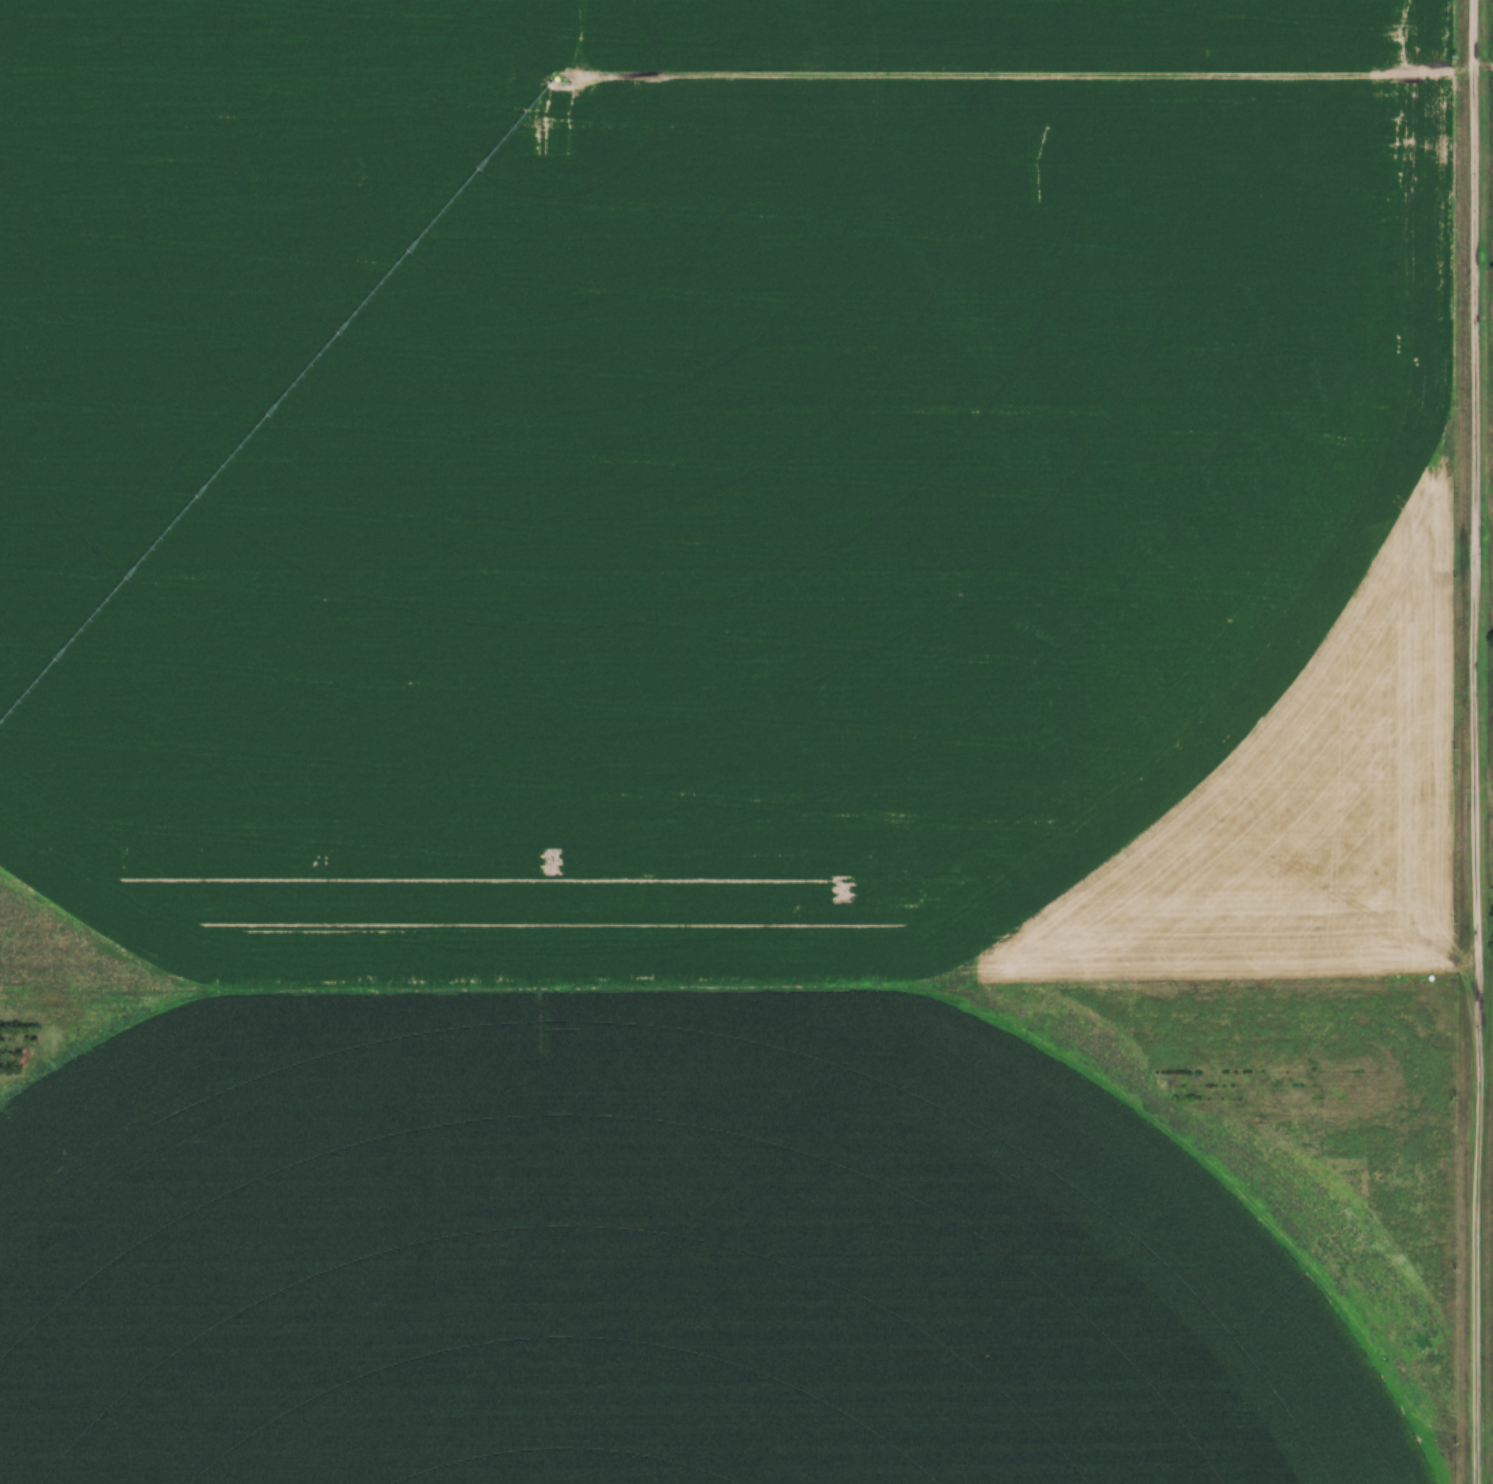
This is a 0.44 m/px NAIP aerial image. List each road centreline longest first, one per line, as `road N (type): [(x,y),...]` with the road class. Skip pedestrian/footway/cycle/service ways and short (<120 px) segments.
road 1 (residential): [(1471,1483),(1475,1149),(1492,991),(1480,753),(1477,0)]

